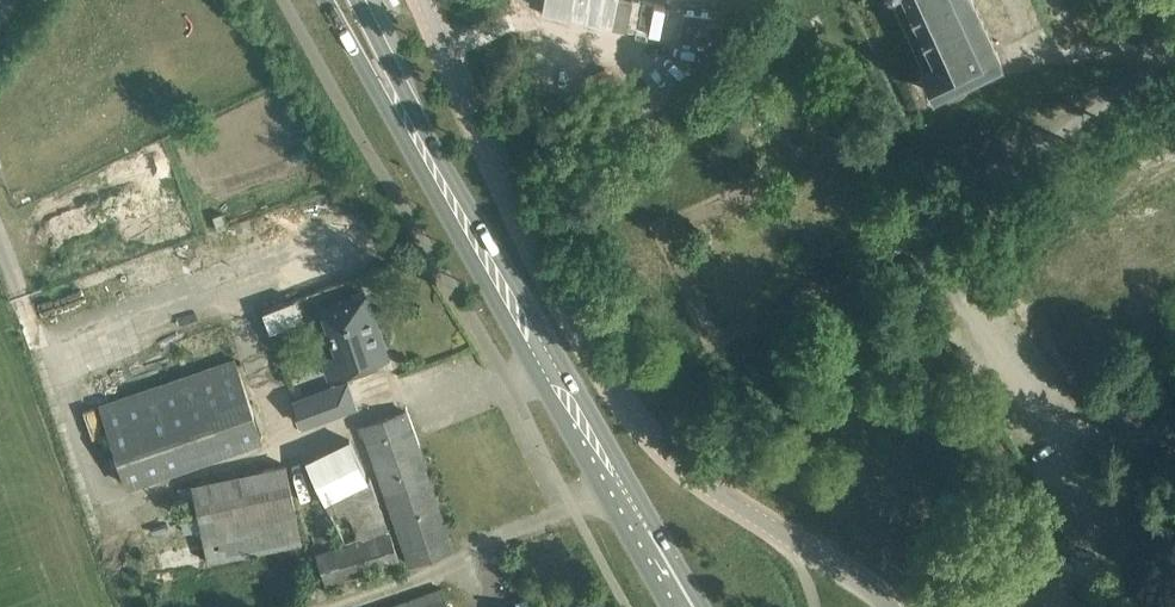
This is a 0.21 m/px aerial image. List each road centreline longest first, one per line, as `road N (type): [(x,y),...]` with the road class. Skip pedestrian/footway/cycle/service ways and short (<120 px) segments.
road 1 (unclassified): [(886,606),(707,487),(648,434),(539,263),(424,0)]
road 2 (secondary): [(690,606),(404,118)]
road 3 (residential): [(920,234),(872,268),(716,342),(670,232)]
road 4 (residential): [(920,234),(1160,62)]
road 5 (secondary): [(327,0),(369,80),(404,118)]
road 6 (secondary): [(404,118),(393,69),(358,0)]

